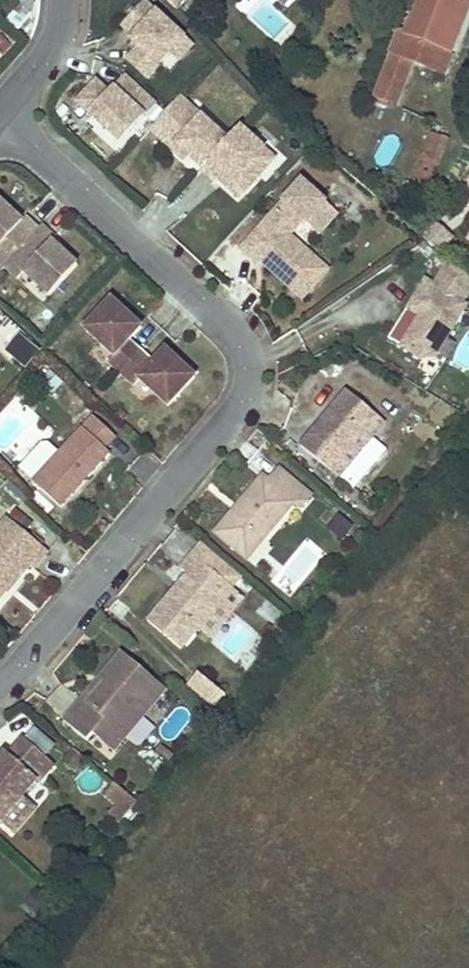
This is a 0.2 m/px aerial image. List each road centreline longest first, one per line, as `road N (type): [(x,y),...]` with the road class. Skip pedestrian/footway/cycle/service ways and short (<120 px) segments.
road 1 (residential): [(0,121),(236,335),(250,377),(242,402),(0,685)]
road 2 (residential): [(63,0),(52,53),(0,115)]

